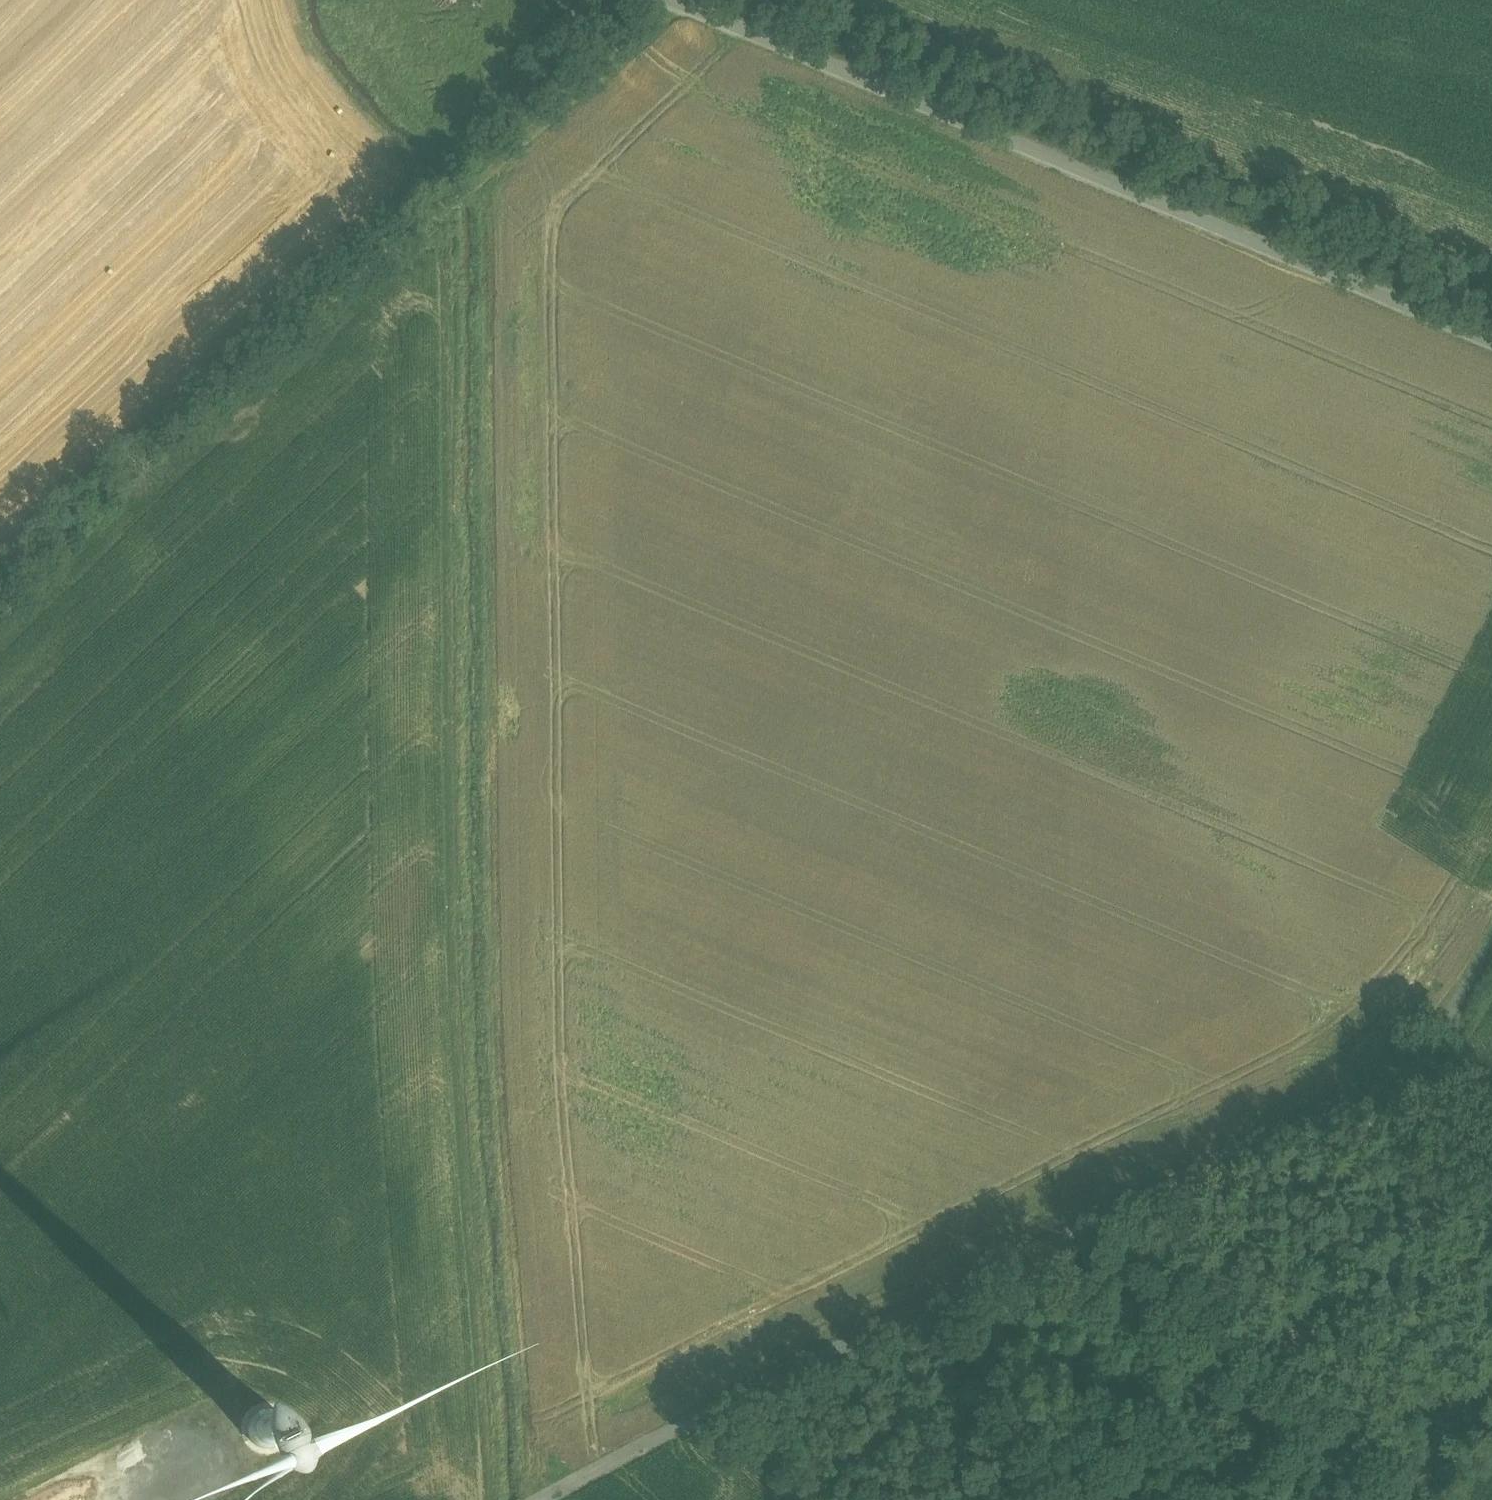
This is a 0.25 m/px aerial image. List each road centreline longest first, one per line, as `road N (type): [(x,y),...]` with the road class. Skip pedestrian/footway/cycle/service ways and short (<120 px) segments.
road 1 (track): [(490,1499),(1347,1061),(1491,837)]

